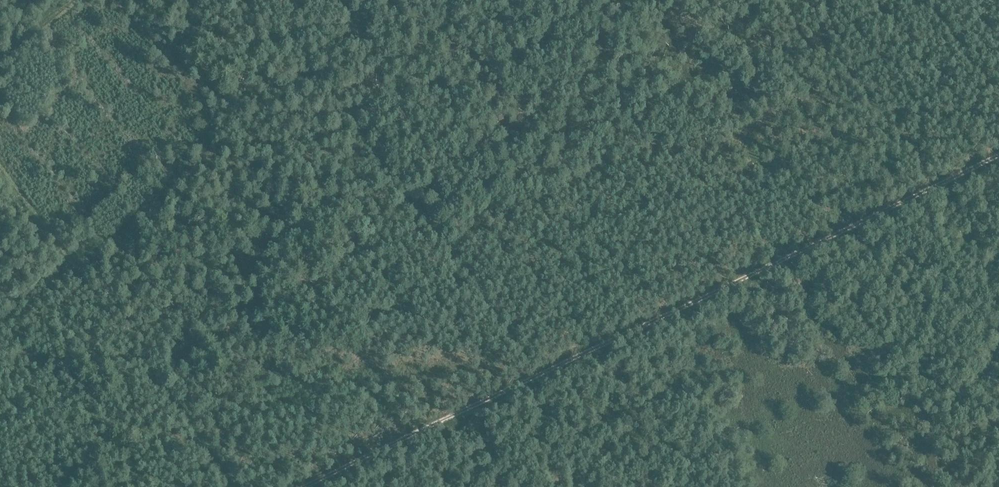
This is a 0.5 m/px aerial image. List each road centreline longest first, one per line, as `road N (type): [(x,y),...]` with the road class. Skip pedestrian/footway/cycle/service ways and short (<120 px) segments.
road 1 (track): [(998,155),(307,486)]

